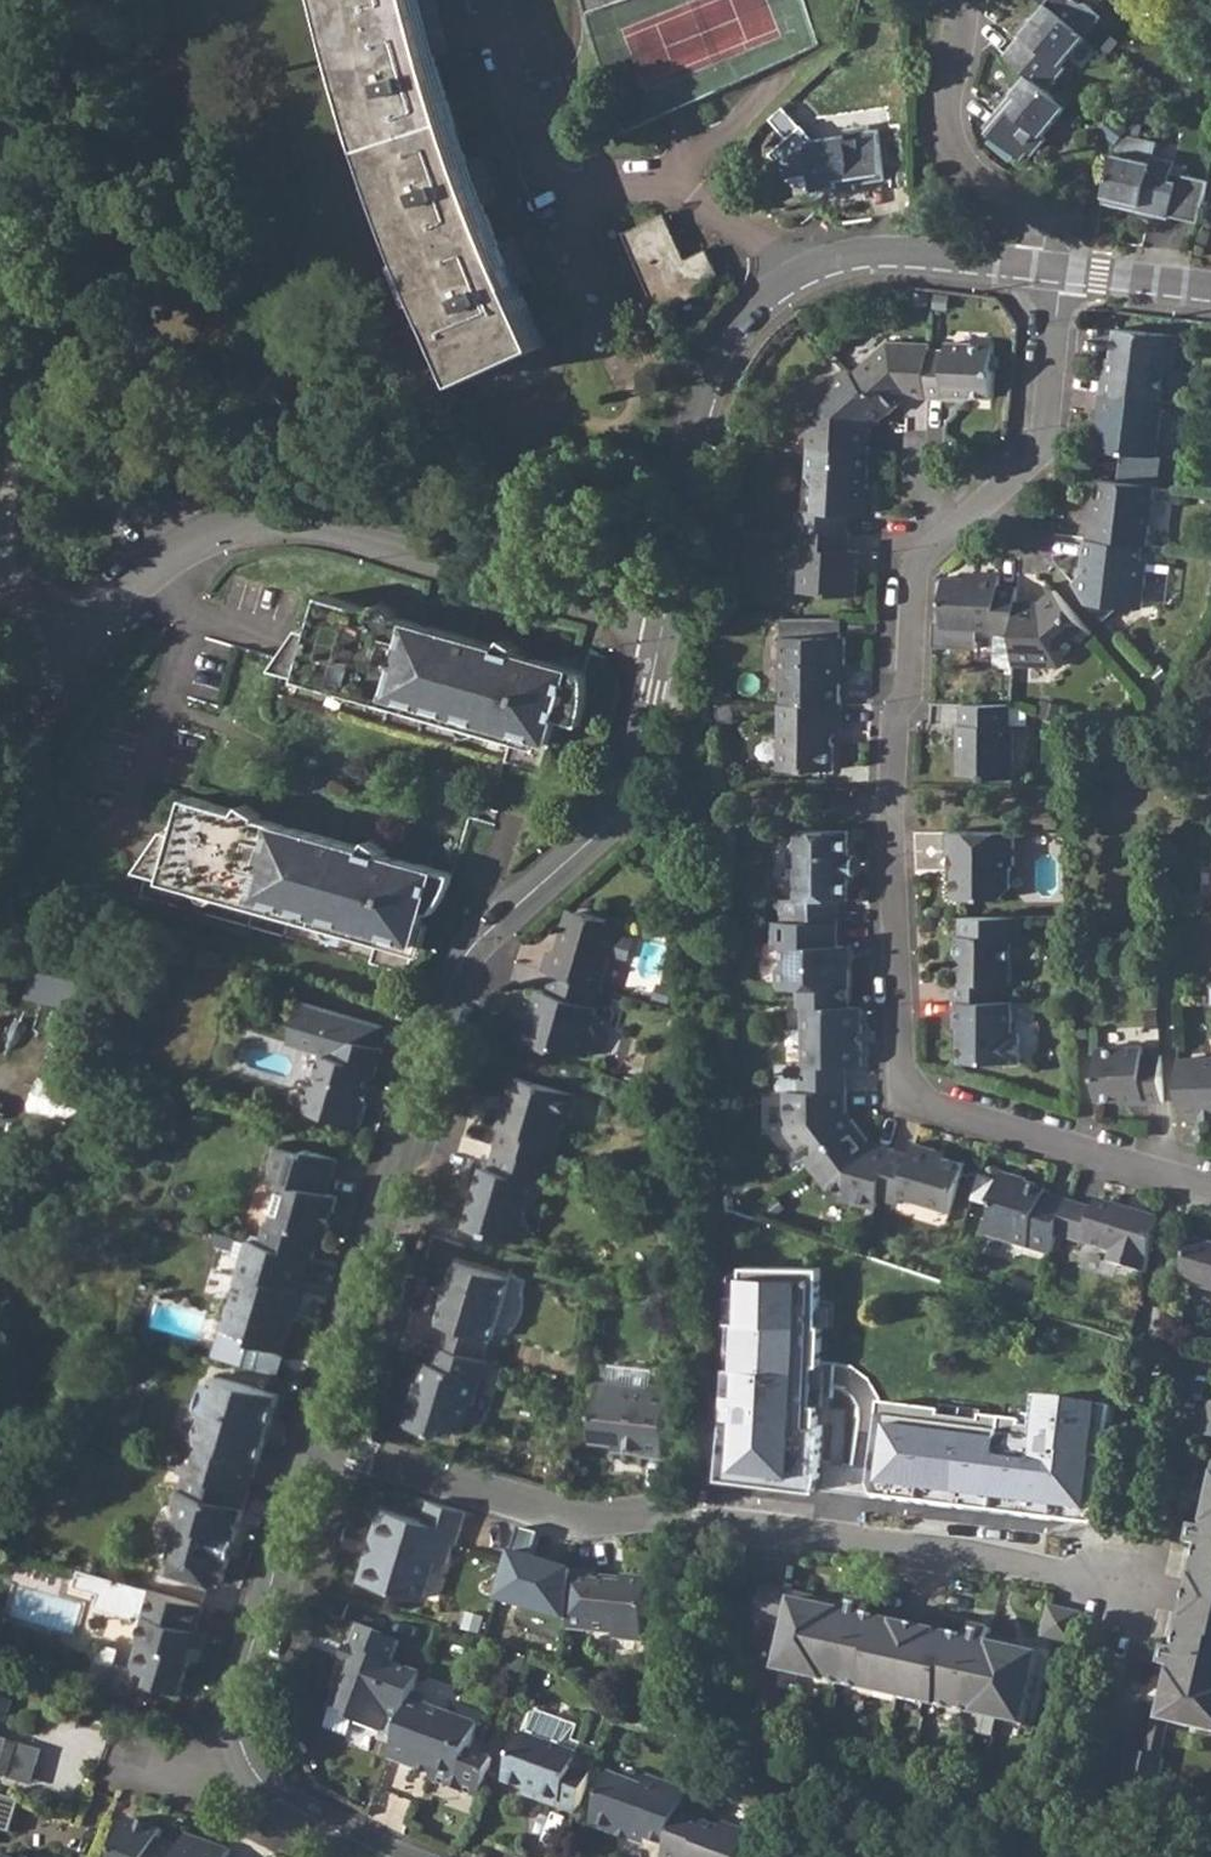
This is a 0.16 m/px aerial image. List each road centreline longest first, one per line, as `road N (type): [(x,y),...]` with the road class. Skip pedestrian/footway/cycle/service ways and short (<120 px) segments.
road 1 (residential): [(988,497),(915,572),(893,805),(902,1084),(923,1104),(1210,1188)]
road 2 (residential): [(666,614),(622,807),(473,947),(457,972),(315,1439)]
road 3 (residential): [(315,1439),(587,1527),(699,1516),(1155,1586)]
road 4 (residential): [(666,614),(327,536),(228,535),(140,581),(73,640),(0,725)]
road 5 (residential): [(1040,264),(870,251),(803,272),(760,302),(711,374),(666,614)]
road 6 (residential): [(315,1439),(249,1696),(246,1735),(263,1784),(288,1809),(379,1856)]
road 7 (residential): [(1040,264),(1041,244),(1027,219),(987,190),(957,152),(953,100),(969,0)]
road 8 (residential): [(1061,267),(1045,442),(988,497)]
road 9 (residential): [(1155,1586),(1101,1805)]
road 10 (residential): [(1145,1407),(1190,1416),(1155,1586)]
road 11 (residential): [(1210,285),(1061,267)]

